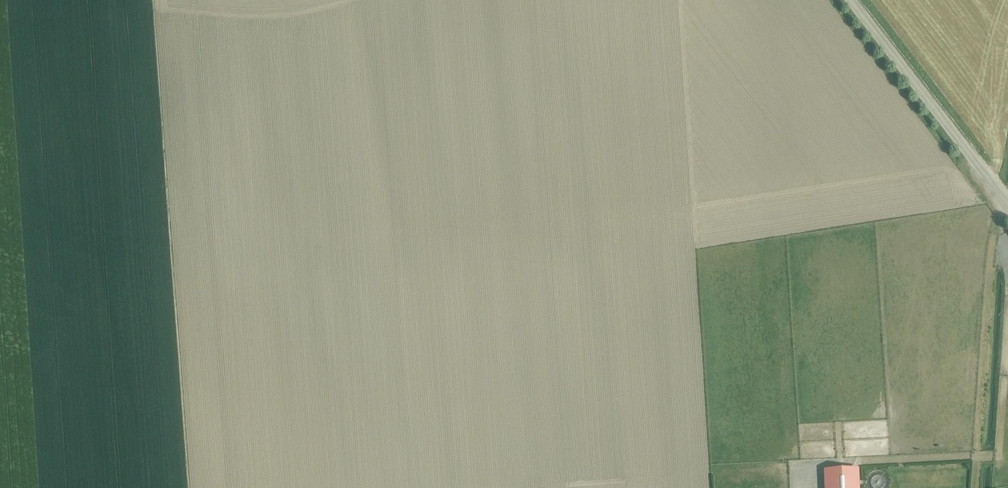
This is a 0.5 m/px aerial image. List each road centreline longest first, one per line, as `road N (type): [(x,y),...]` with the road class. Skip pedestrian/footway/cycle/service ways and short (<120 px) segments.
road 1 (tertiary): [(1007,204),(850,0)]

